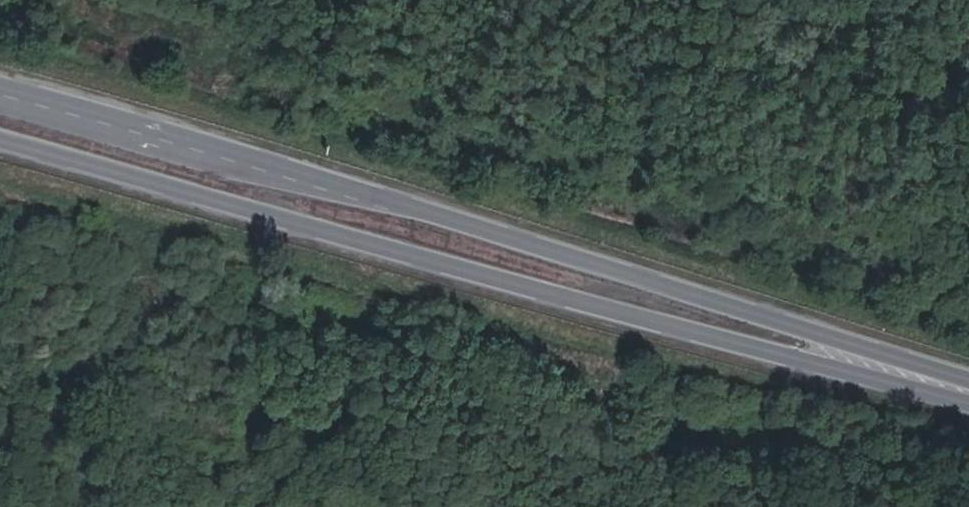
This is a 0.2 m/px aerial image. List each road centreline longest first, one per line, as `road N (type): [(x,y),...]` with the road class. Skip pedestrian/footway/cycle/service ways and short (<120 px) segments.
road 1 (secondary): [(968,384),(431,215),(0,92)]
road 2 (secondary): [(0,142),(968,396)]

